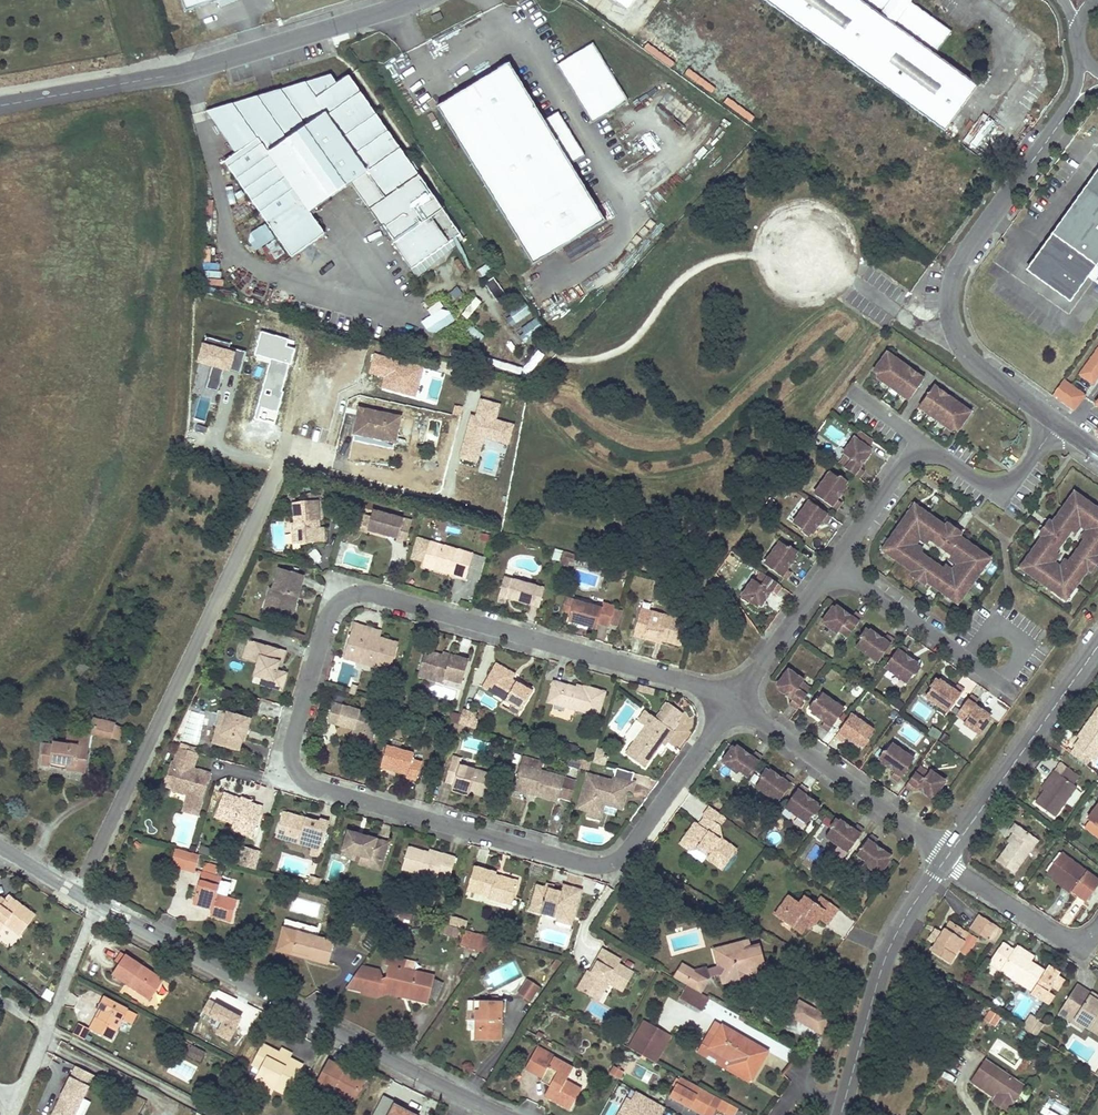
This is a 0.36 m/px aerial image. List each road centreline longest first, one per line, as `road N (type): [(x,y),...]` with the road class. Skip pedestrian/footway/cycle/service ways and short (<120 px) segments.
road 1 (residential): [(735,700),(362,593),(331,611),(291,754),(313,787),(598,866),(630,849),(706,743)]
road 2 (residential): [(82,898),(287,450),(320,458)]
road 3 (tertiary): [(95,906),(502,1114)]
road 4 (unclassified): [(1074,102),(959,261),(948,301),(967,356),(1057,421)]
road 5 (residential): [(1057,421),(1017,476),(995,486),(919,442),(834,566)]
road 6 (unclassified): [(844,1104),(890,945),(946,856)]
road 7 (residential): [(946,856),(735,700)]
road 8 (unclassified): [(411,0),(162,75)]
road 9 (unclassified): [(946,856),(1097,645)]
road 10 (residential): [(95,906),(17,1104)]
road 11 (residential): [(1097,929),(1082,940),(1062,938),(952,868),(946,856)]
road 12 (residential): [(834,566),(735,700)]
road 13 (residential): [(834,566),(947,646),(974,649)]
road 14 (unclassified): [(0,105),(162,75)]

